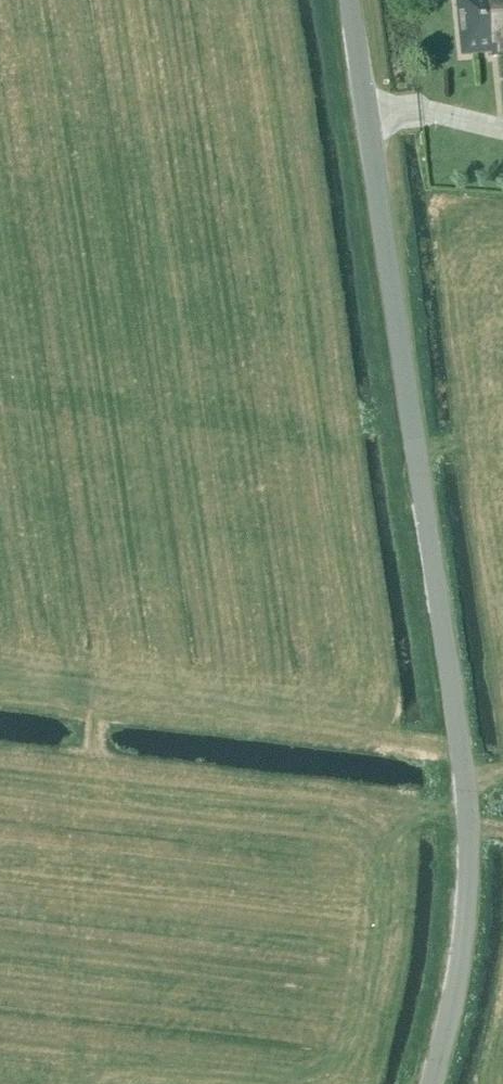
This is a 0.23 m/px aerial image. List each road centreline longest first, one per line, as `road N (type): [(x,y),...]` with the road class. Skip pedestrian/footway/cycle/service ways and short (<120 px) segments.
road 1 (tertiary): [(430,1083),(458,946),(462,832),(342,0)]

